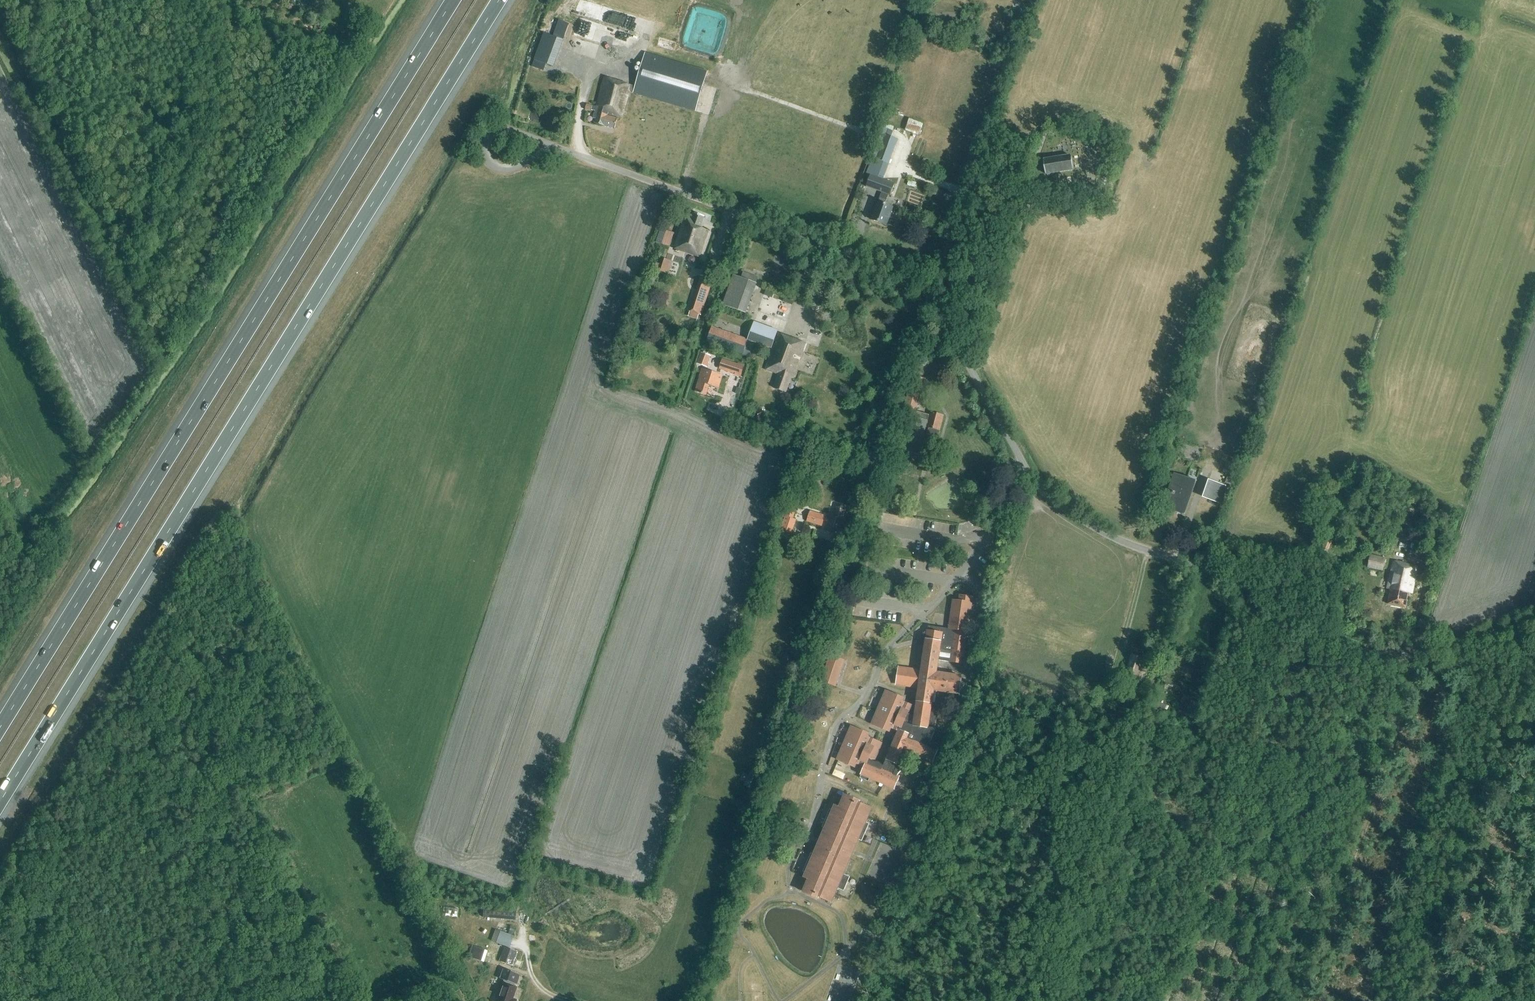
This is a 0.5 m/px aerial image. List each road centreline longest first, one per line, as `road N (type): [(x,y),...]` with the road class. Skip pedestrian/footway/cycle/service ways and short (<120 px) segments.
road 1 (motorway): [(0,802),(500,0)]
road 2 (motorway): [(452,0),(0,726)]
road 3 (residential): [(925,307),(698,1000)]
road 4 (residential): [(1534,630),(1414,650),(1332,636),(1241,579),(1110,536),(1030,479)]
road 5 (residential): [(791,875),(837,735),(881,681),(890,646),(954,584),(998,512),(1030,479)]
road 6 (residential): [(925,307),(884,273),(554,149)]
road 7 (track): [(1055,1000),(1139,748),(1110,688)]
road 8 (residential): [(952,350),(1008,167),(1021,158)]
road 9 (residential): [(1030,479),(952,350)]

